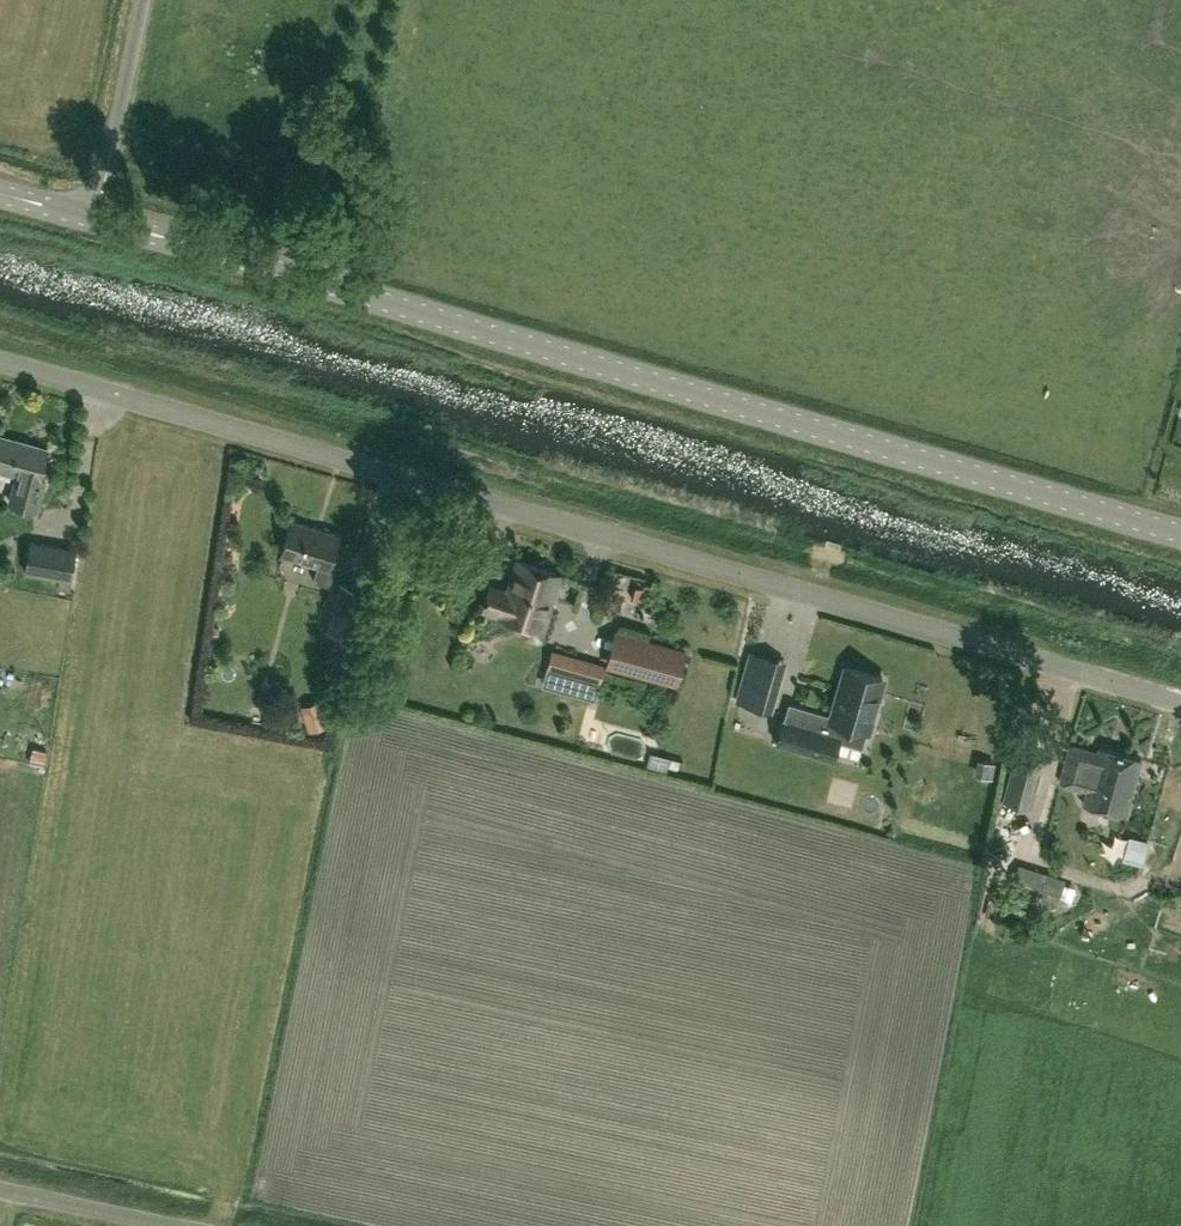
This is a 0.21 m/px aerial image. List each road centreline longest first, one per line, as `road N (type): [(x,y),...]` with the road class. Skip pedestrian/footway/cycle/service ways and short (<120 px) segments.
road 1 (unclassified): [(1180,702),(0,361)]
road 2 (tertiary): [(1180,534),(94,224)]
road 3 (track): [(309,285),(376,0)]
road 4 (unclassified): [(142,0),(94,224)]
road 5 (unclassified): [(184,1225),(0,1187)]

